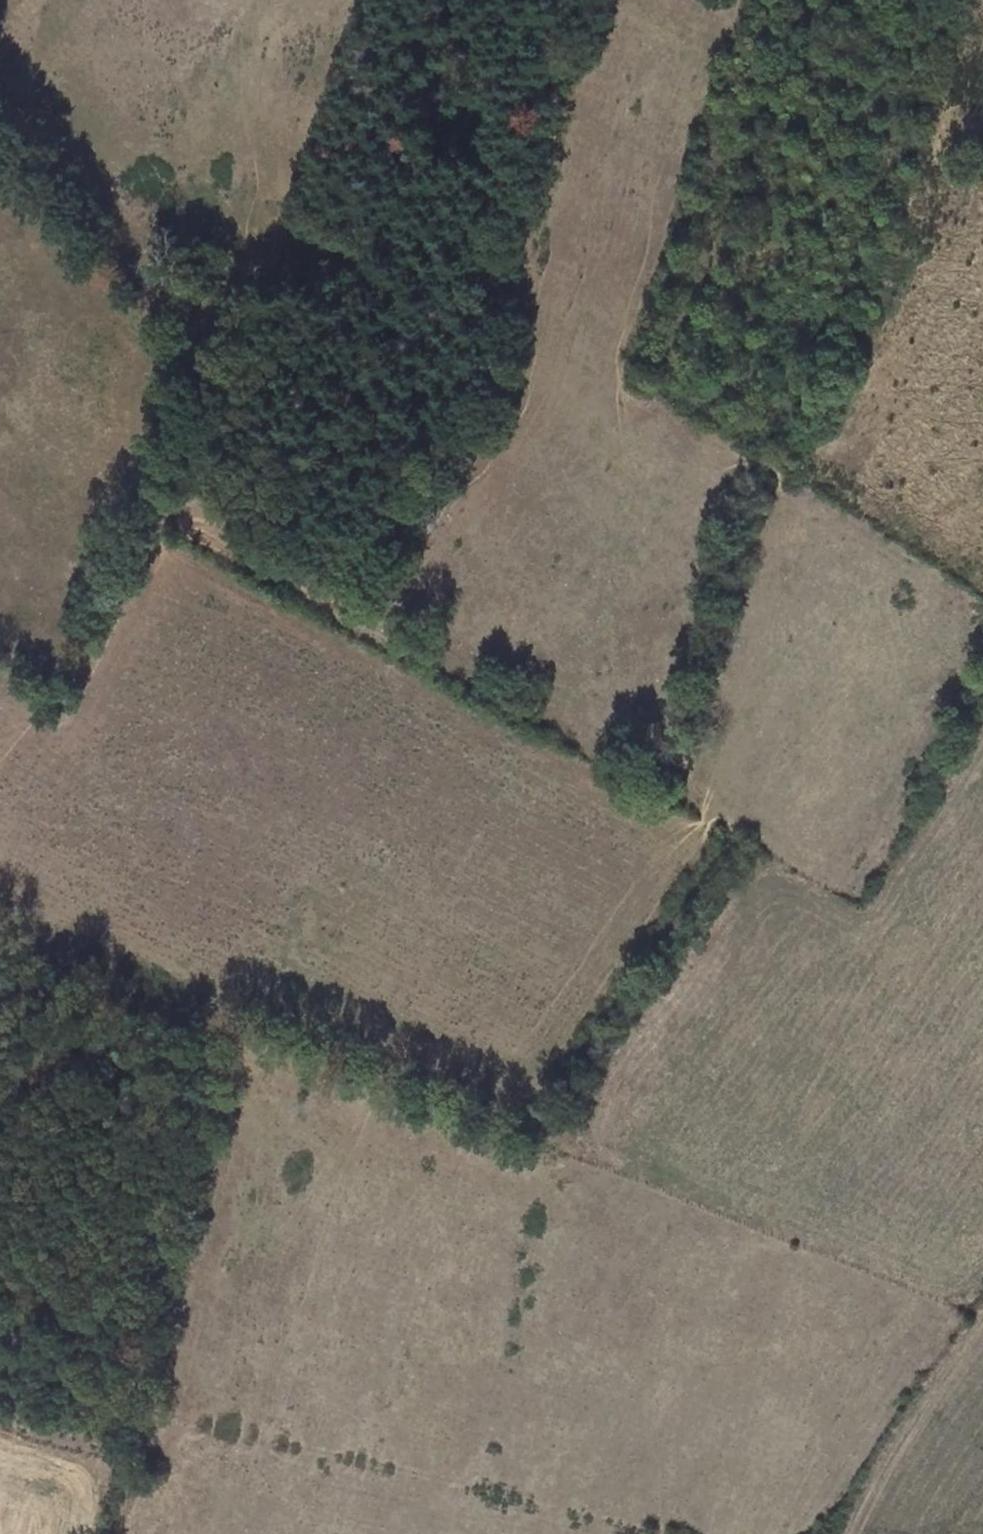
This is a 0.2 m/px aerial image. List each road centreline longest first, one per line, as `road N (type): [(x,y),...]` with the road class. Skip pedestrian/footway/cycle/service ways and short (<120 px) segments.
road 1 (track): [(982,1316),(917,1408),(846,1533)]

